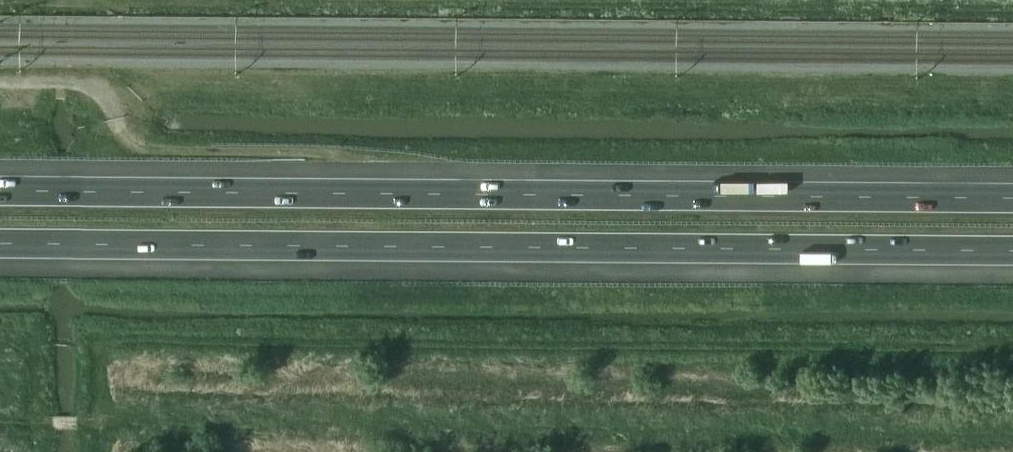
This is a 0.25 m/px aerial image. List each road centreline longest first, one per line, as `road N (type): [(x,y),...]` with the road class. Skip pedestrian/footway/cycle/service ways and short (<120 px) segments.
road 1 (motorway): [(1012,195),(0,187)]
road 2 (motorway): [(0,245),(1012,251)]
road 3 (track): [(110,0),(1012,7)]
road 4 (track): [(0,80),(88,83),(145,144),(343,158)]

